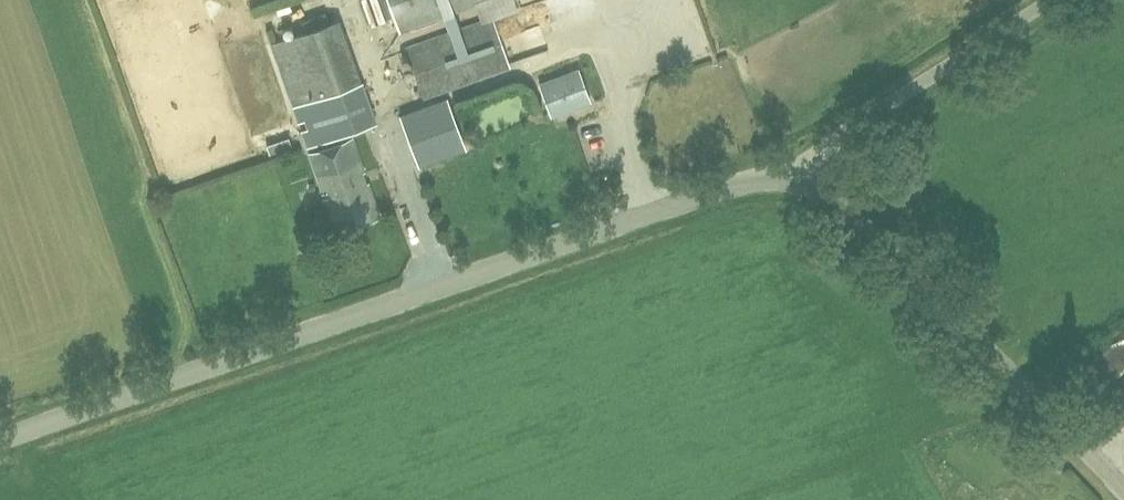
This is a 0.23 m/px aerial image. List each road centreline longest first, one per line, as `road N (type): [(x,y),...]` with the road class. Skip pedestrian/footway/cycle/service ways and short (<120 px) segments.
road 1 (unclassified): [(0,441),(715,192),(763,179),(804,184)]
road 2 (unclassified): [(1123,489),(891,253),(804,184)]
road 3 (track): [(804,184),(845,133),(1052,0)]

